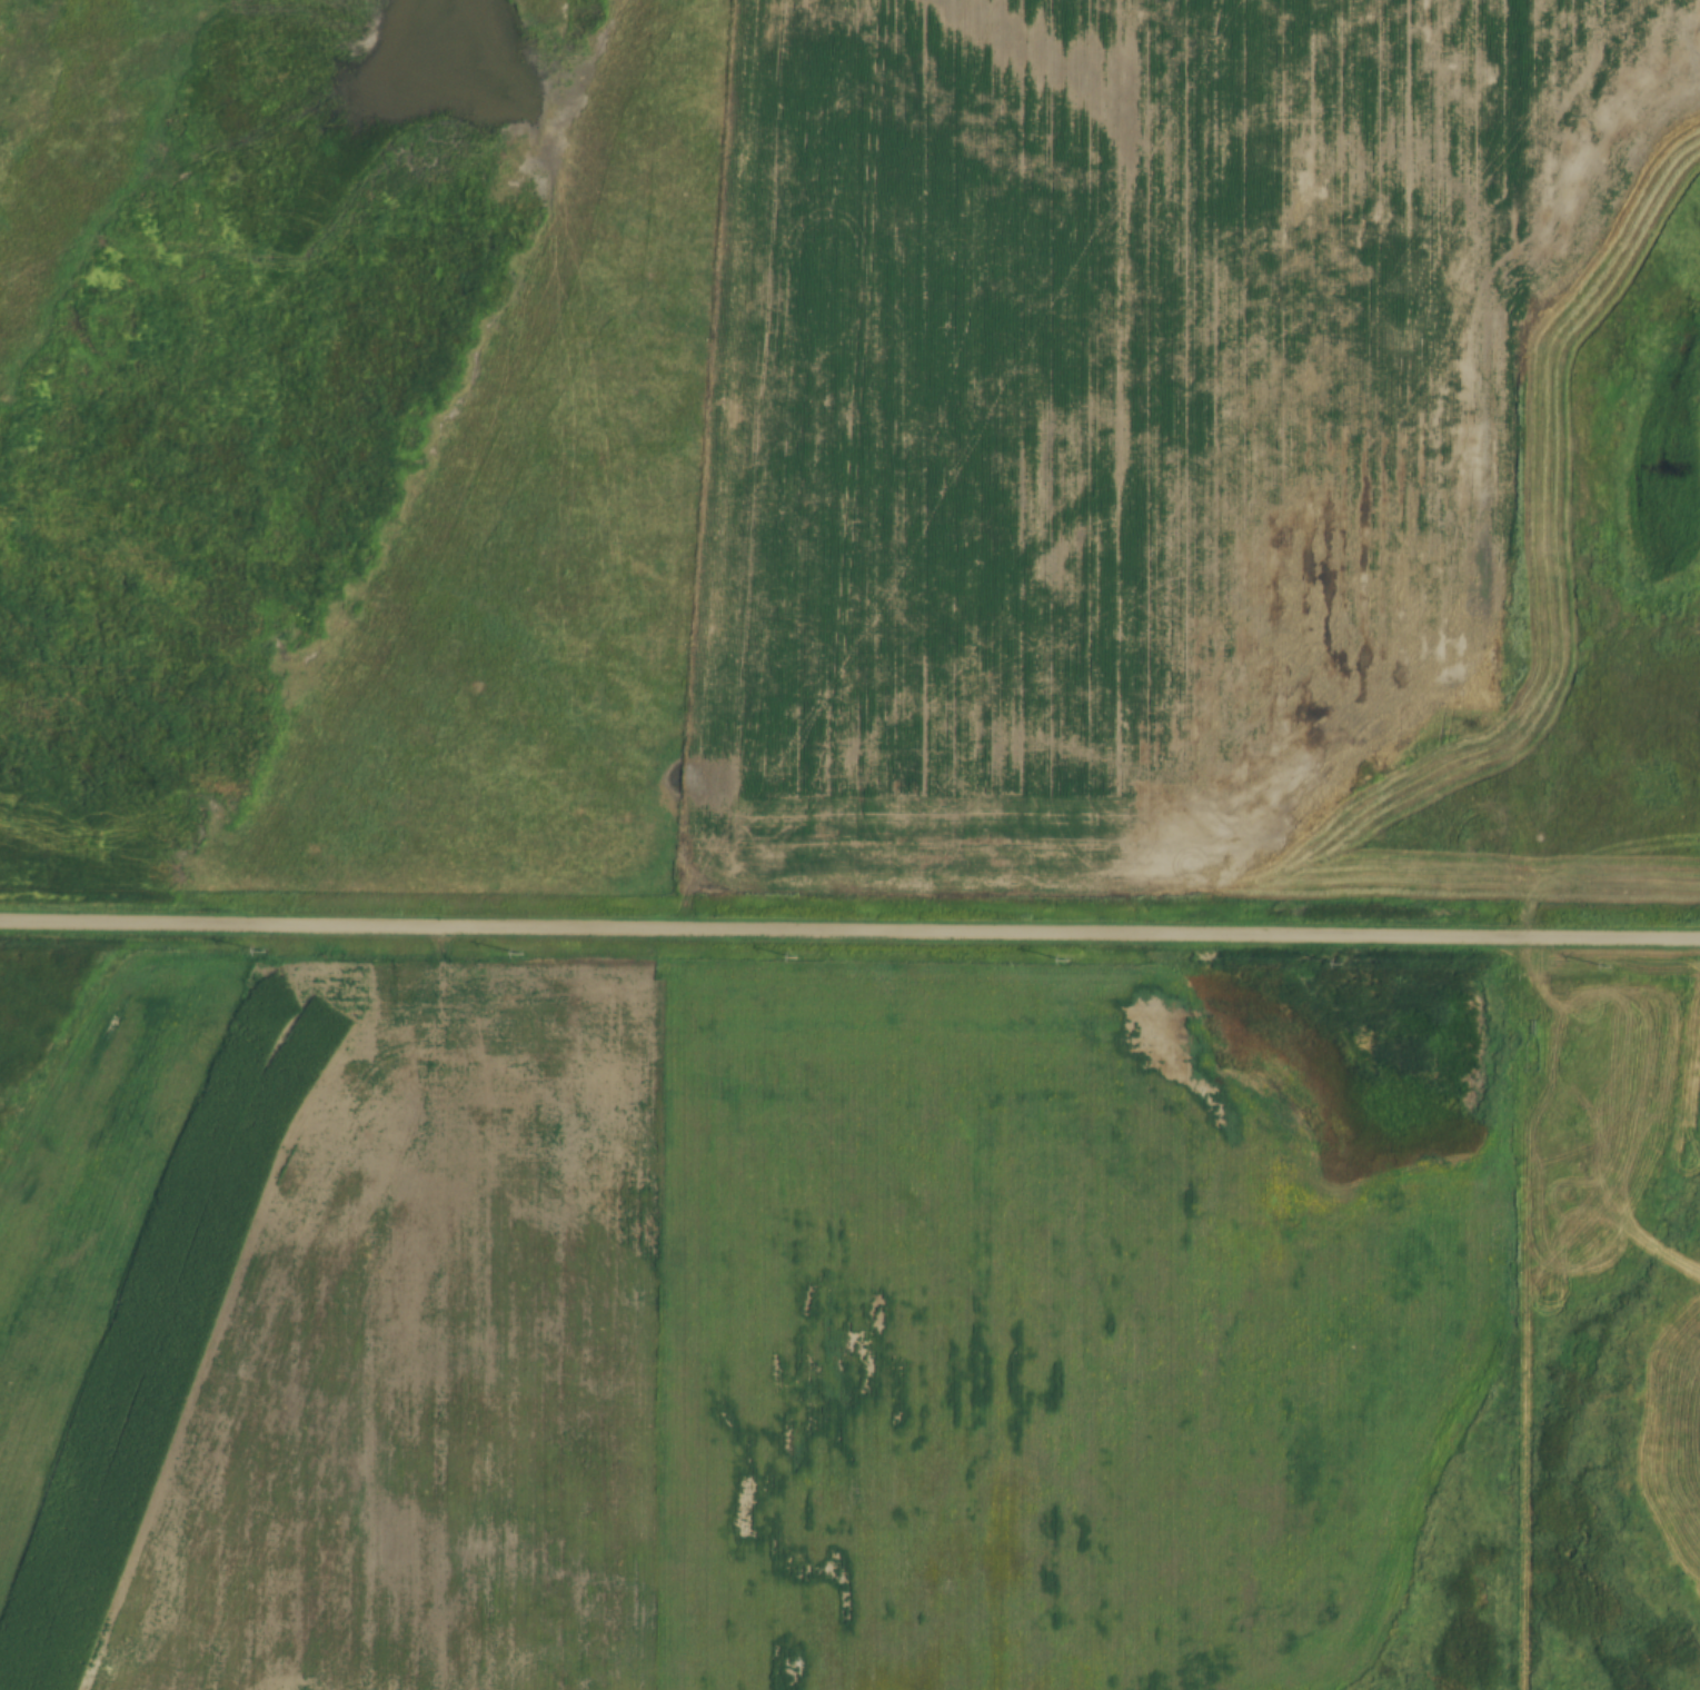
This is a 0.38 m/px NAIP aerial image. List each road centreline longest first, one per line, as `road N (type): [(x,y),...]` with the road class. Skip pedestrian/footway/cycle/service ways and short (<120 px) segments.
road 1 (residential): [(0,923),(1699,941)]

